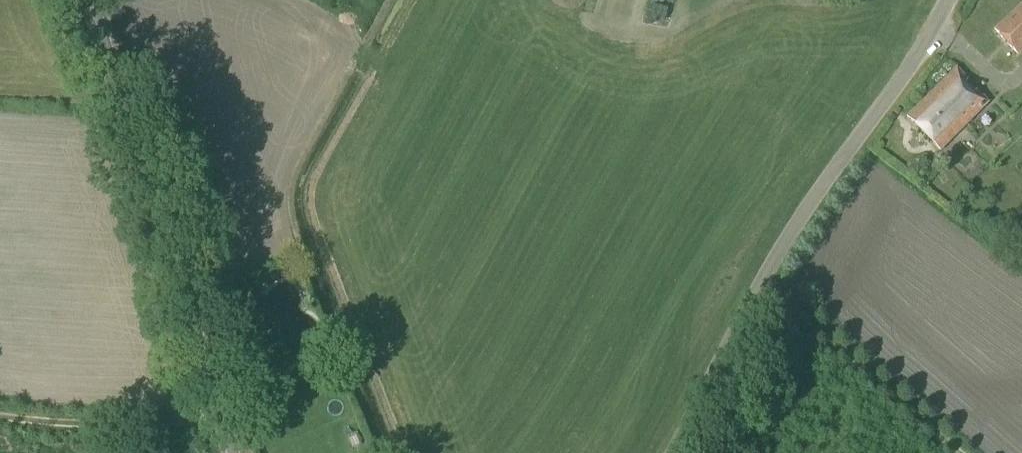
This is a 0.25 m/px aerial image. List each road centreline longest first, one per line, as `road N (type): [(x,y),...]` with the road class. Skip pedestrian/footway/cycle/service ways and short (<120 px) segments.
road 1 (unclassified): [(673,452),(763,286),(914,66),(948,0)]
road 2 (secondary): [(232,452),(93,0)]

